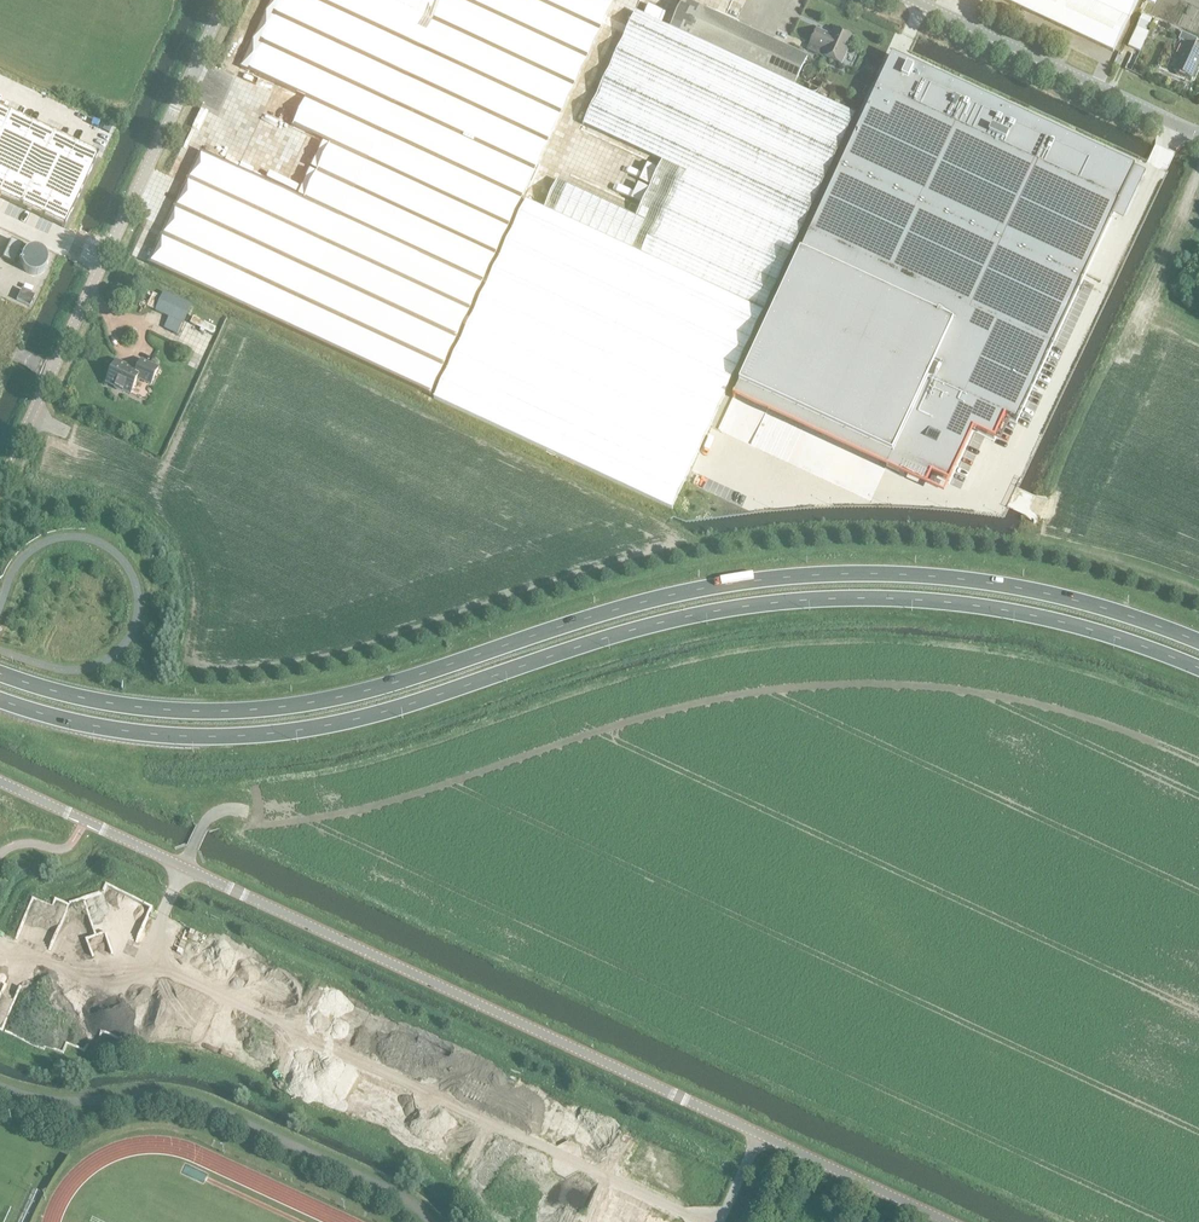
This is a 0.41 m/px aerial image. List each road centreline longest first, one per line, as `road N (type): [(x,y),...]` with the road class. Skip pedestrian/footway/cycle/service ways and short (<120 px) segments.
road 1 (trunk): [(0,700),(102,729),(195,738),(293,731),(403,706),(612,636),(708,612),(813,599),(1016,612),(1198,668)]
road 2 (trunk): [(1198,642),(1017,588),(917,575),(812,574),(603,613),(399,684),(292,708),(105,704),(0,673)]
road 3 (unclassified): [(947,1221),(0,781)]
road 4 (unclassified): [(8,468),(224,0)]
road 5 (tertiary): [(914,0),(1198,132)]

